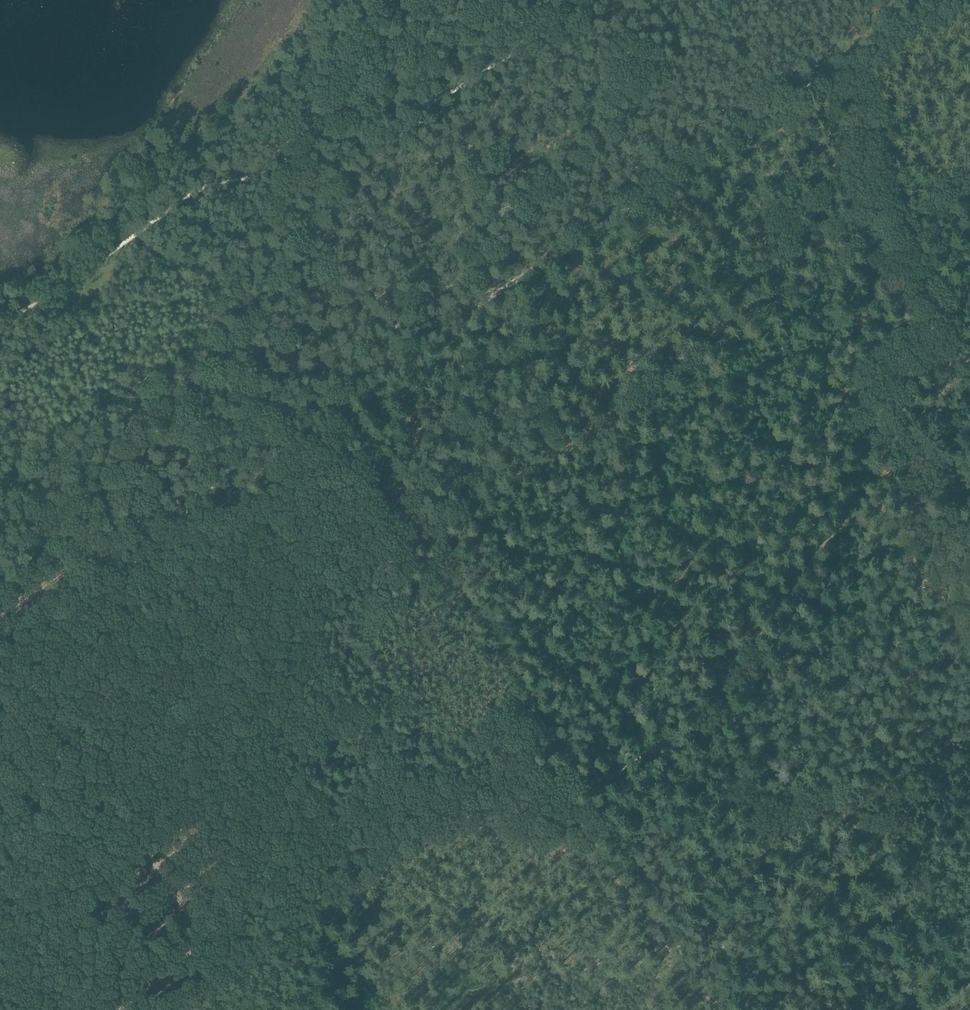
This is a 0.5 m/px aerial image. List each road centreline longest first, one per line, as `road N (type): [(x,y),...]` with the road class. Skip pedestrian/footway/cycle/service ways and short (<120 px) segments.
road 1 (track): [(435,536),(969,171)]
road 2 (track): [(262,442),(513,285),(791,88)]
road 3 (track): [(839,57),(865,108),(868,180),(883,227),(939,307),(935,321),(893,350),(878,374),(878,416),(932,497),(969,535)]
road 4 (track): [(969,483),(845,515),(776,592),(709,699),(587,778)]
road 5 (track): [(204,1009),(153,895),(23,741),(12,610)]
road 6 (track): [(0,618),(262,442)]
road 7 (track): [(969,699),(856,774),(845,792),(914,847),(969,812)]
road 8 (track): [(649,914),(592,849),(477,822),(387,864)]
road 9 (track): [(587,778),(435,536)]
road 10 (track): [(845,792),(665,900)]
road 11 (track): [(435,536),(340,390)]
road 12 (track): [(874,505),(969,650)]
road 13 (track): [(791,88),(926,0)]
road 14 (track): [(665,900),(587,778)]
road 15 (track): [(738,1009),(665,900)]
road 16 (track): [(969,953),(914,847)]

